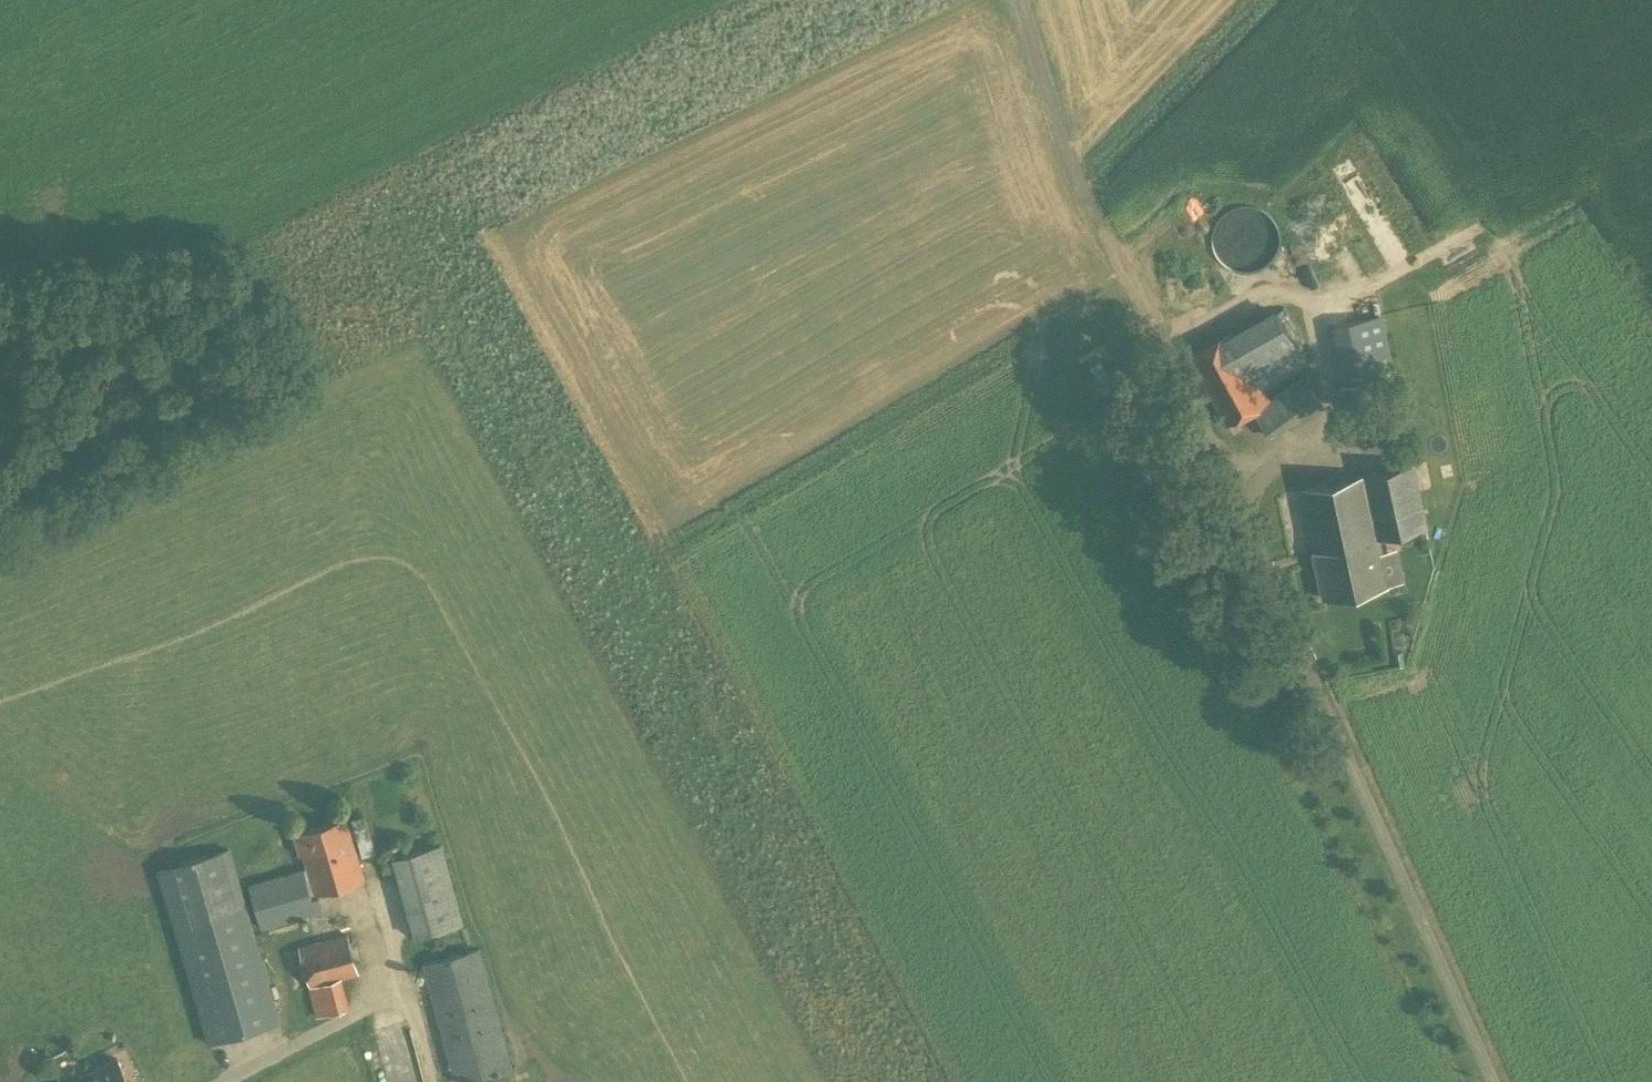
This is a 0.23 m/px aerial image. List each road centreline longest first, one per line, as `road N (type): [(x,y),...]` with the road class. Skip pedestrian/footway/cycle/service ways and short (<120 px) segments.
road 1 (track): [(1030,0),(1110,223),(1494,1081)]

